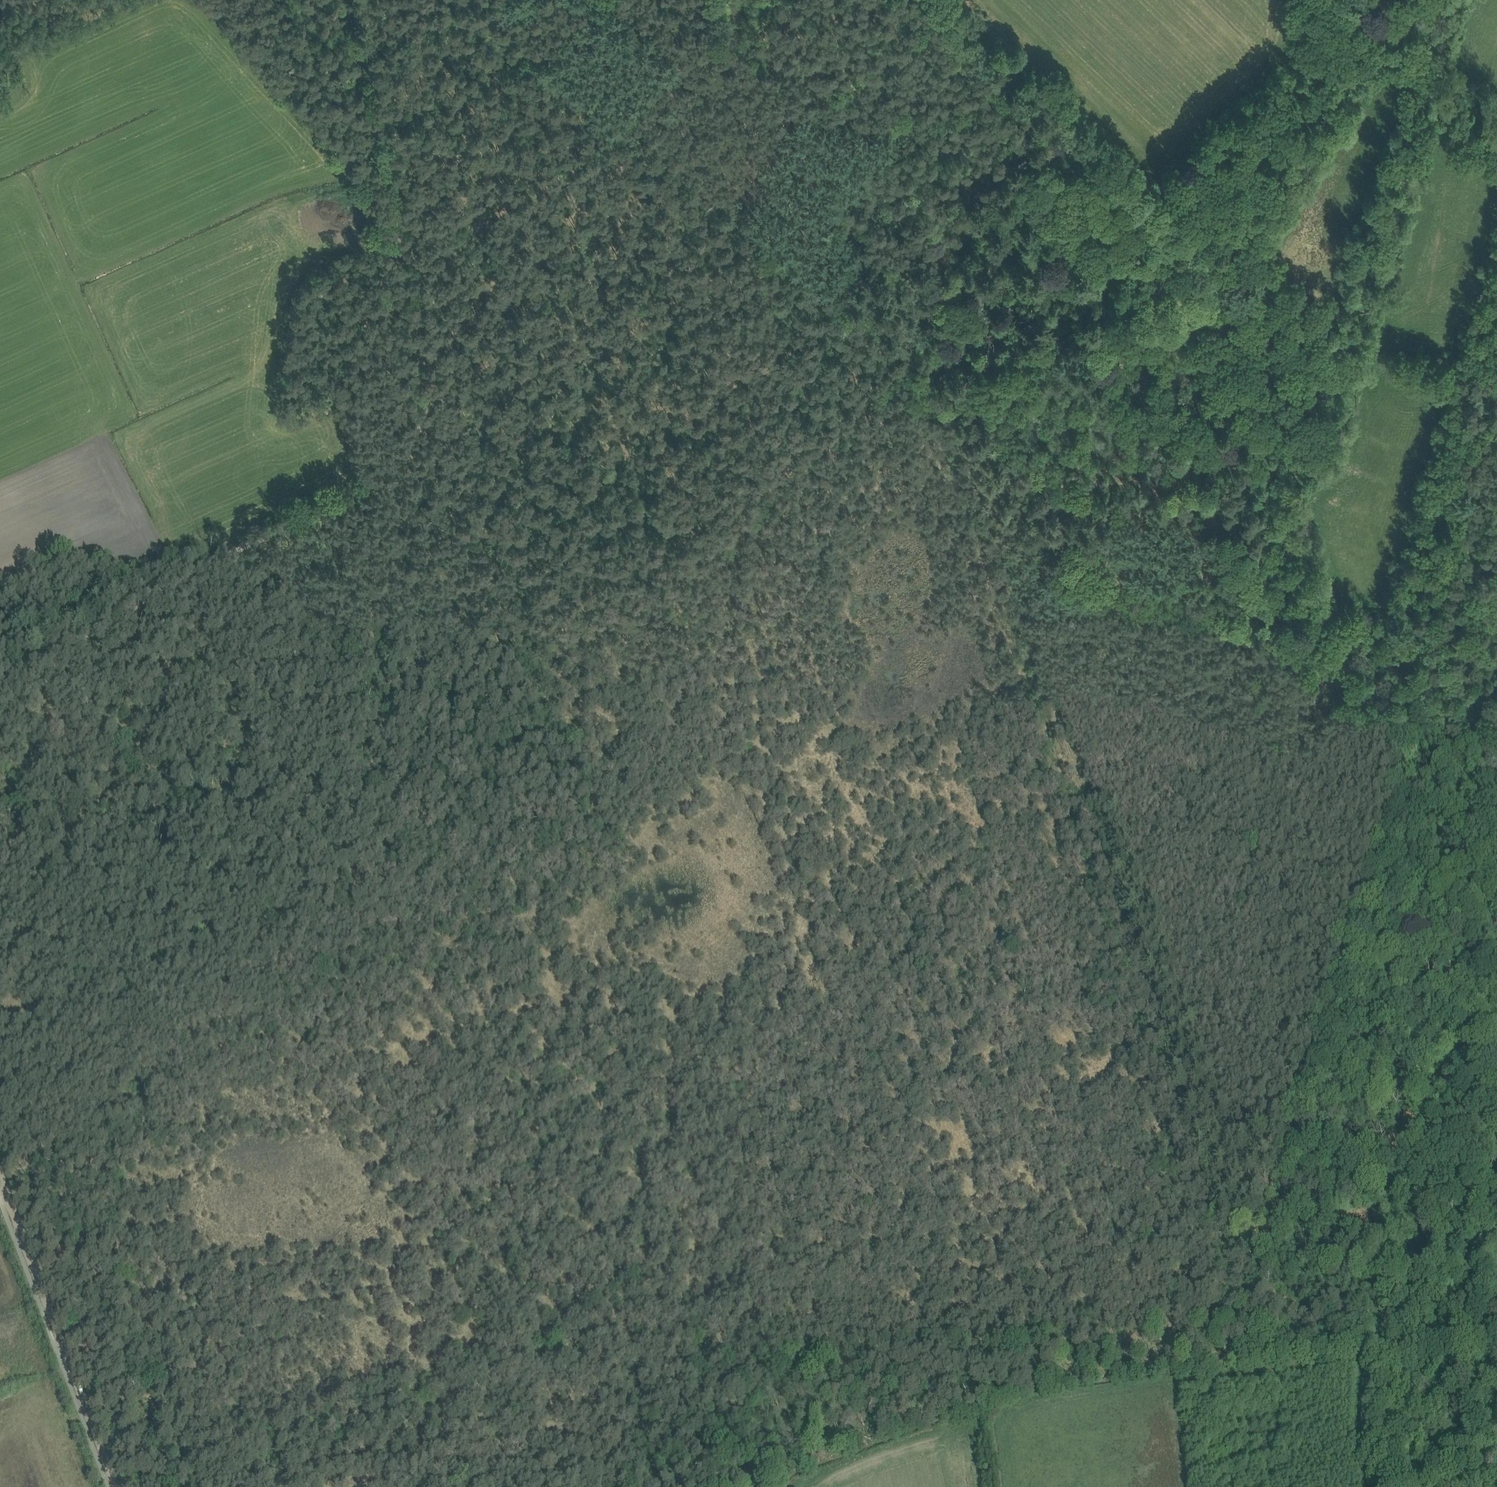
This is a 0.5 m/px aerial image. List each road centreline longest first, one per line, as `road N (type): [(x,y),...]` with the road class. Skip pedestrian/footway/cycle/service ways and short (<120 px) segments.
road 1 (track): [(0,678),(384,469),(413,433),(422,398),(352,0)]
road 2 (track): [(116,1486),(0,1178)]
road 3 (track): [(1496,449),(1435,651)]

